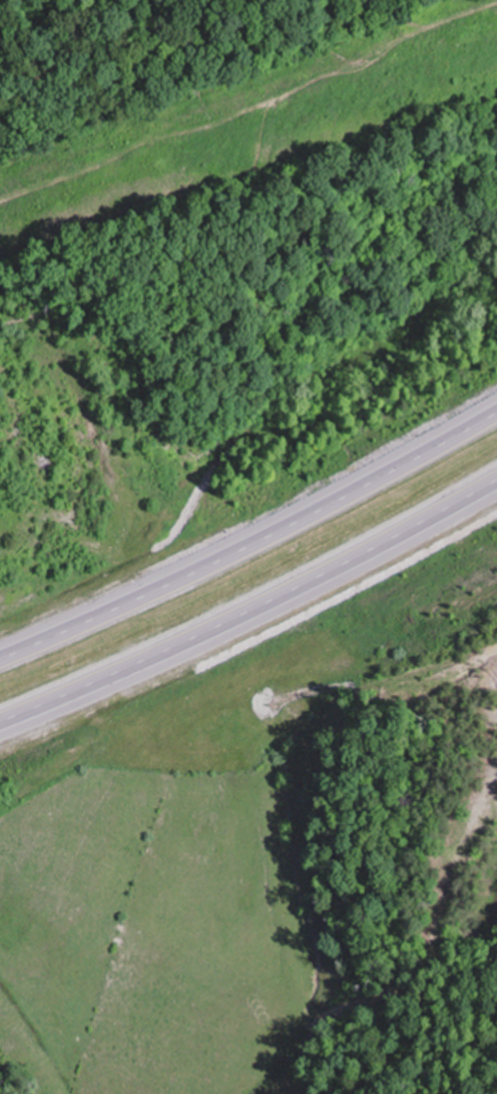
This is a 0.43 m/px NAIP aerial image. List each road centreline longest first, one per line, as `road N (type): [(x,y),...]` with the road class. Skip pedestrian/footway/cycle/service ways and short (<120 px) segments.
road 1 (motorway): [(496,408),(216,558),(0,659)]
road 2 (motorway): [(0,726),(259,613),(496,486)]

